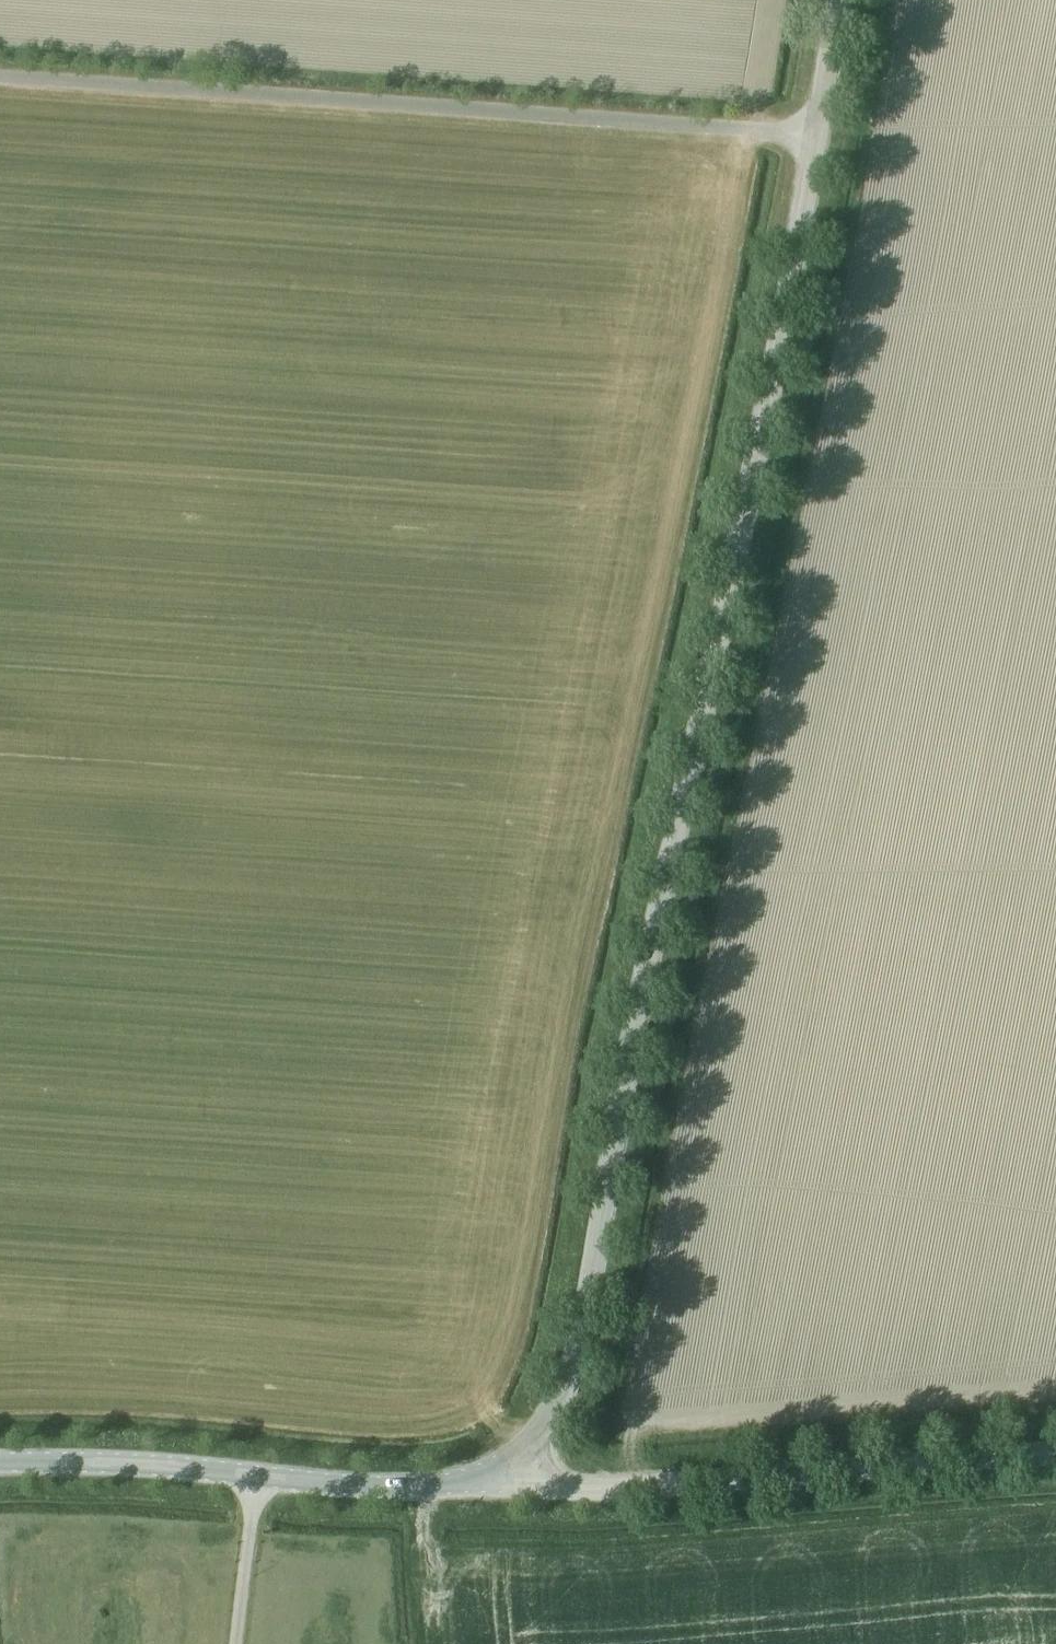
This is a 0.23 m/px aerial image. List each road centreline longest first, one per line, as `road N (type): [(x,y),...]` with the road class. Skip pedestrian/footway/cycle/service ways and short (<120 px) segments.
road 1 (tertiary): [(483,1480),(548,1423),(584,1313),(727,601),(835,0)]
road 2 (tertiary): [(483,1480),(546,1487),(743,1483),(1055,1460)]
road 3 (tertiary): [(0,1461),(155,1464),(349,1484),(483,1480)]

